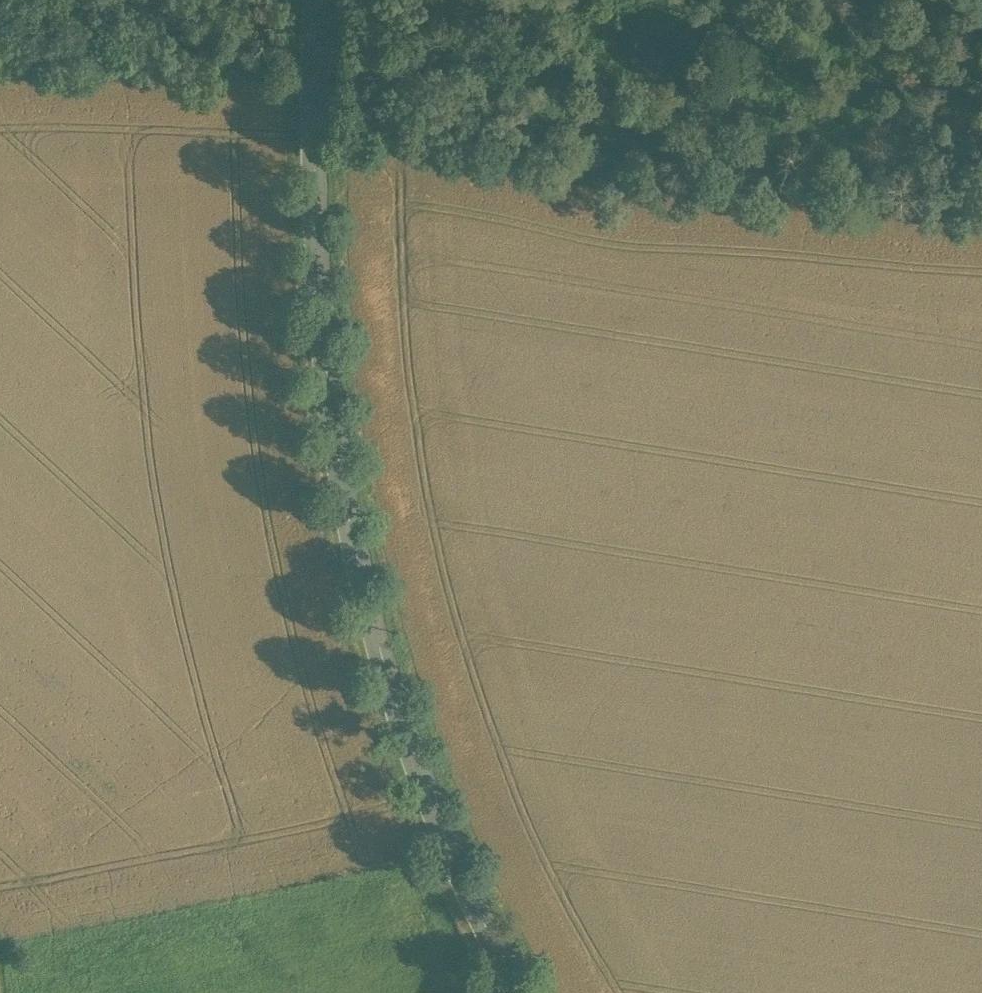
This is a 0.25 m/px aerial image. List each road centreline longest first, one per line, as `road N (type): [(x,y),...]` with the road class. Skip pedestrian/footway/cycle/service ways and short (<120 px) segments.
road 1 (secondary): [(319,0),(324,304),(356,540),(391,688),(471,895),(524,992)]

